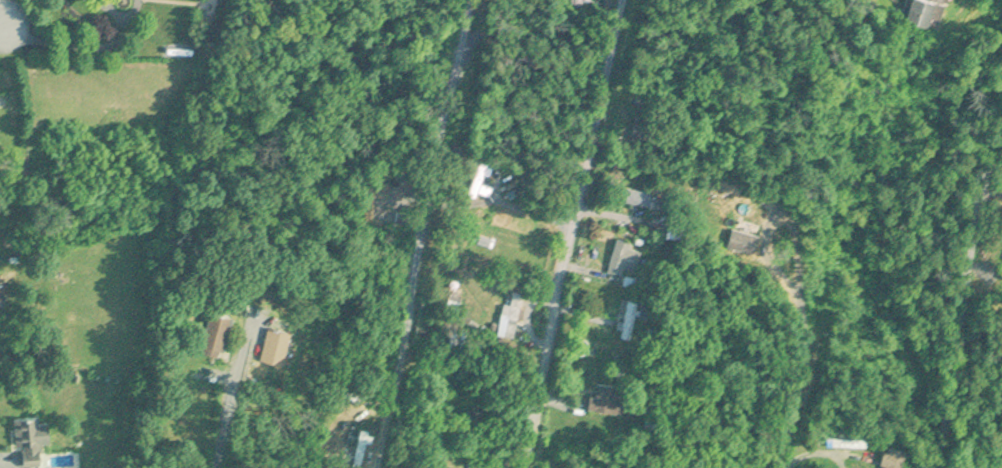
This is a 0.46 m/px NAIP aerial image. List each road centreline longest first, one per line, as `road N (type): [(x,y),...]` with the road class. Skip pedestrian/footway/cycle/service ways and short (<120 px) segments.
road 1 (residential): [(377,467),(426,252),(432,148),(473,0)]
road 2 (residential): [(531,467),(633,0)]
road 3 (residential): [(927,467),(1001,65)]
road 4 (residential): [(692,231),(696,139),(751,0)]
road 5 (residential): [(778,467),(806,341)]

